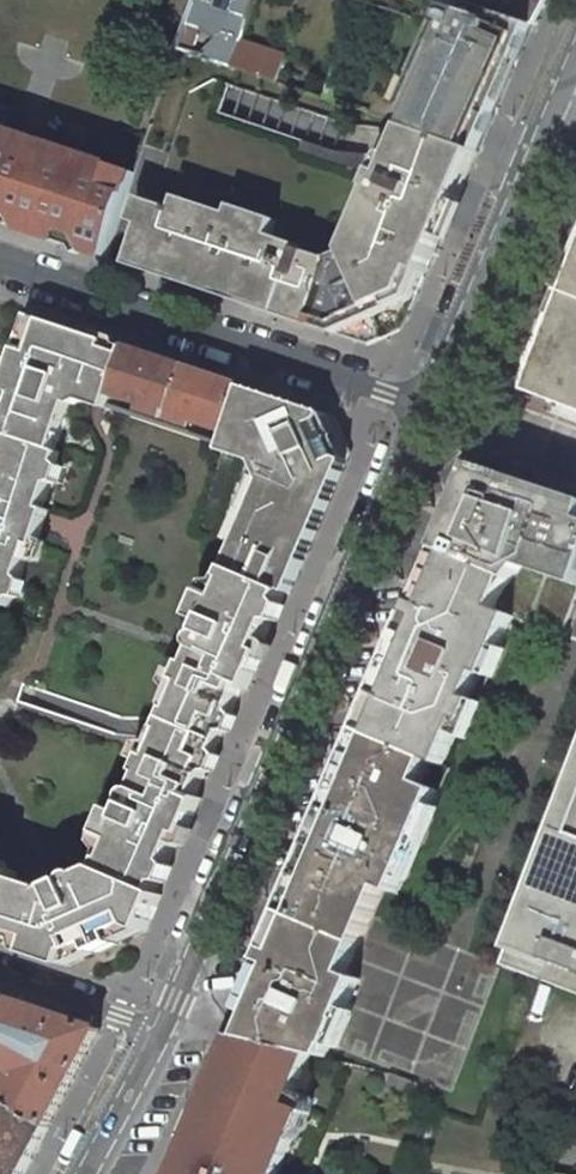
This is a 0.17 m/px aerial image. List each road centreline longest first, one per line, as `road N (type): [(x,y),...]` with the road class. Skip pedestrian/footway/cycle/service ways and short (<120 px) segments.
road 1 (tertiary): [(427,411),(162,1032)]
road 2 (residential): [(427,411),(0,266)]
road 3 (tertiary): [(575,61),(427,411)]
road 4 (residential): [(162,1032),(0,976)]
road 5 (tertiary): [(162,1032),(83,1173)]

